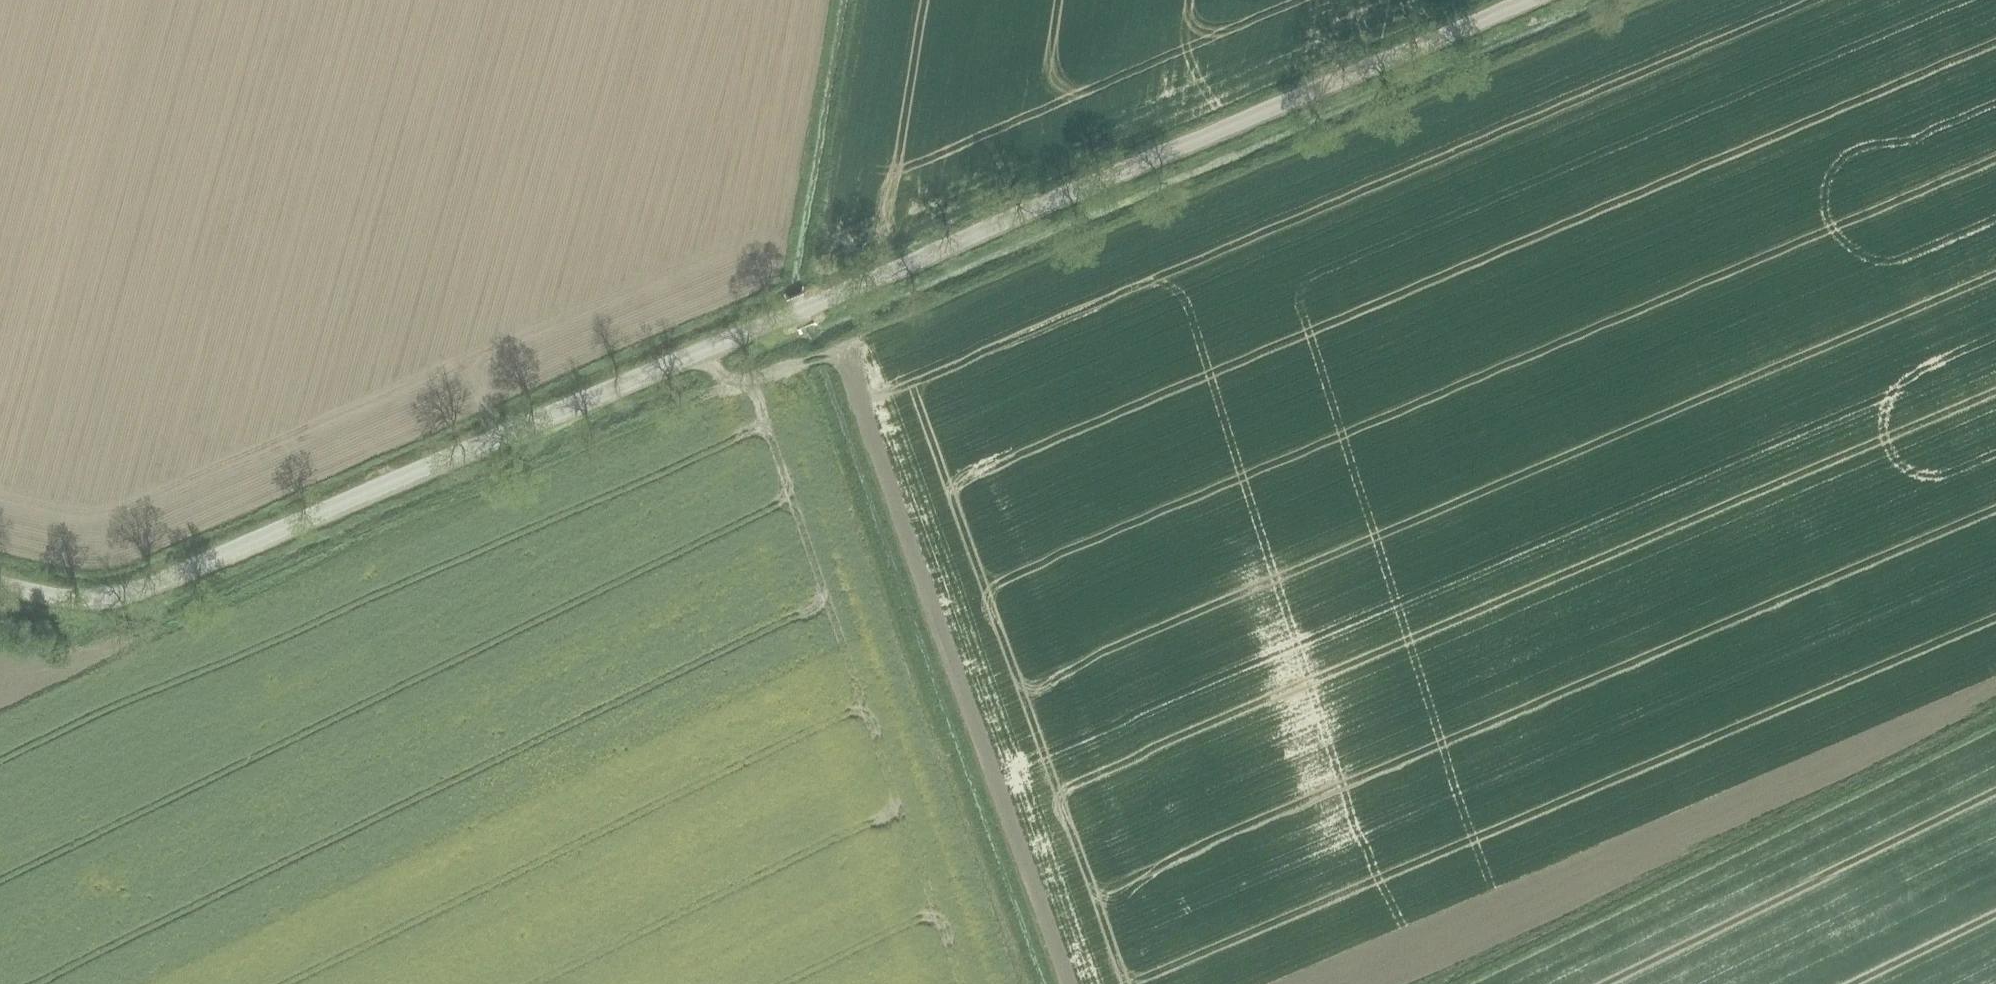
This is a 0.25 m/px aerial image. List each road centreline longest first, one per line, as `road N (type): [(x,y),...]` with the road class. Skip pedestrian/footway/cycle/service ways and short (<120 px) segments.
road 1 (tertiary): [(1543,0),(181,576),(94,601),(0,586)]

